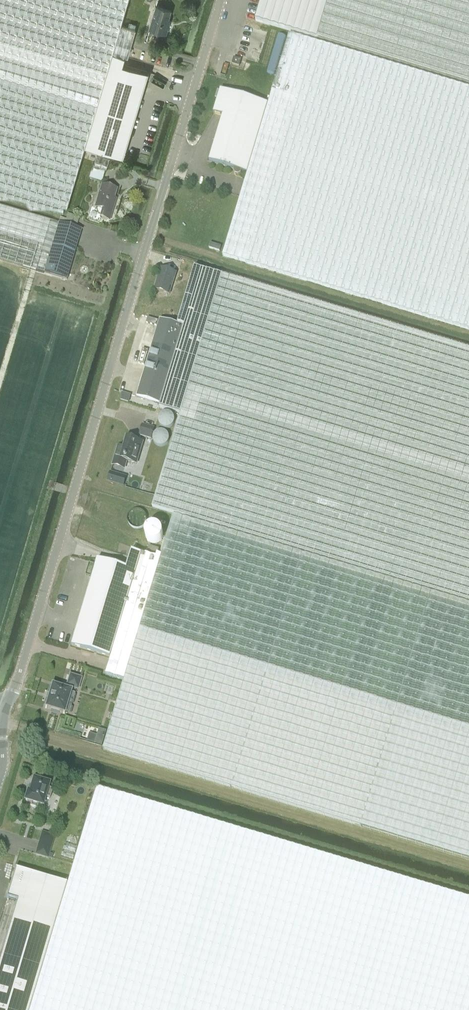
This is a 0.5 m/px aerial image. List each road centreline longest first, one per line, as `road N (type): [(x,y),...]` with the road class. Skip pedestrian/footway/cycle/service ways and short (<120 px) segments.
road 1 (unclassified): [(1,710),(15,691),(221,0)]

